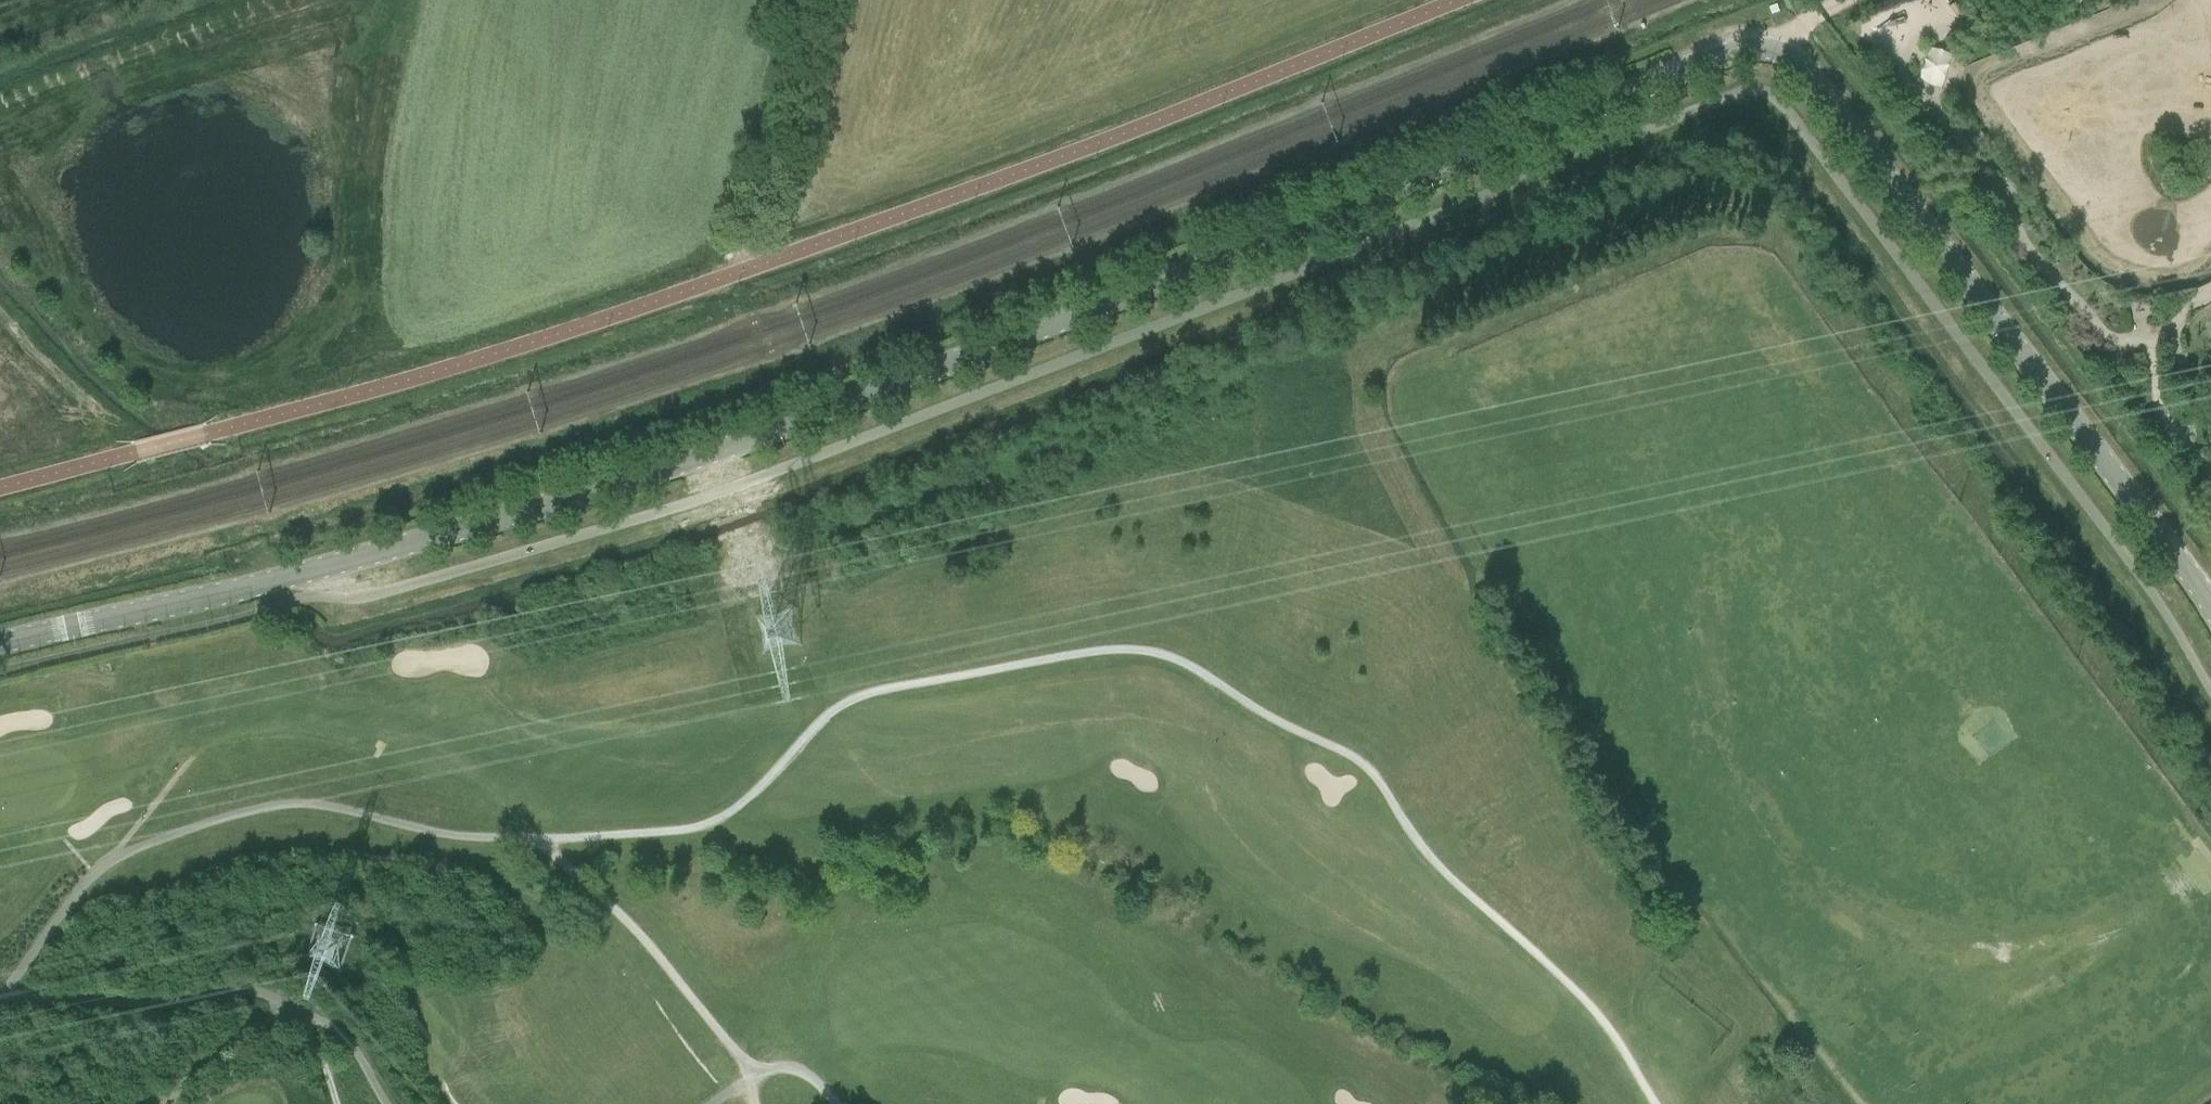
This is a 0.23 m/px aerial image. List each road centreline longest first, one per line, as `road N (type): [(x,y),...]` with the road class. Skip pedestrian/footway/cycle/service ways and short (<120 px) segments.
road 1 (unclassified): [(0,647),(298,577),(634,481),(1757,50),(1806,77),(2110,470)]
road 2 (track): [(812,0),(758,266)]
road 3 (unclassified): [(2210,614),(2110,470)]
road 4 (track): [(2210,479),(2160,415),(2144,339)]

